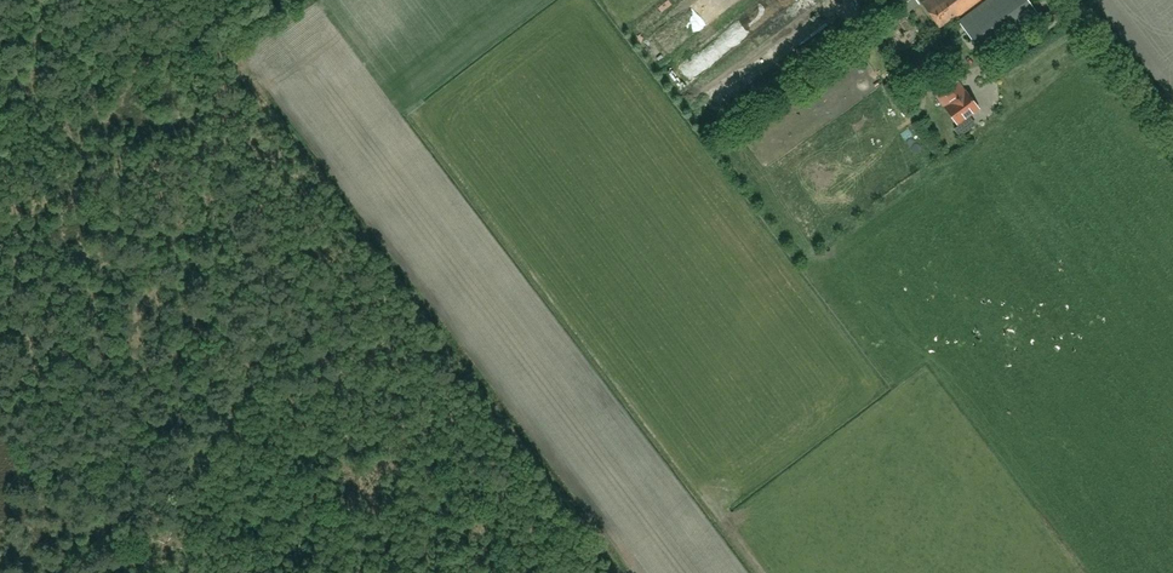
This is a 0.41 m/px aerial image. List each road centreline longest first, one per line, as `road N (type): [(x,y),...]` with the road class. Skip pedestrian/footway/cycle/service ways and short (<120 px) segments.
road 1 (unclassified): [(1172,113),(1088,0)]

